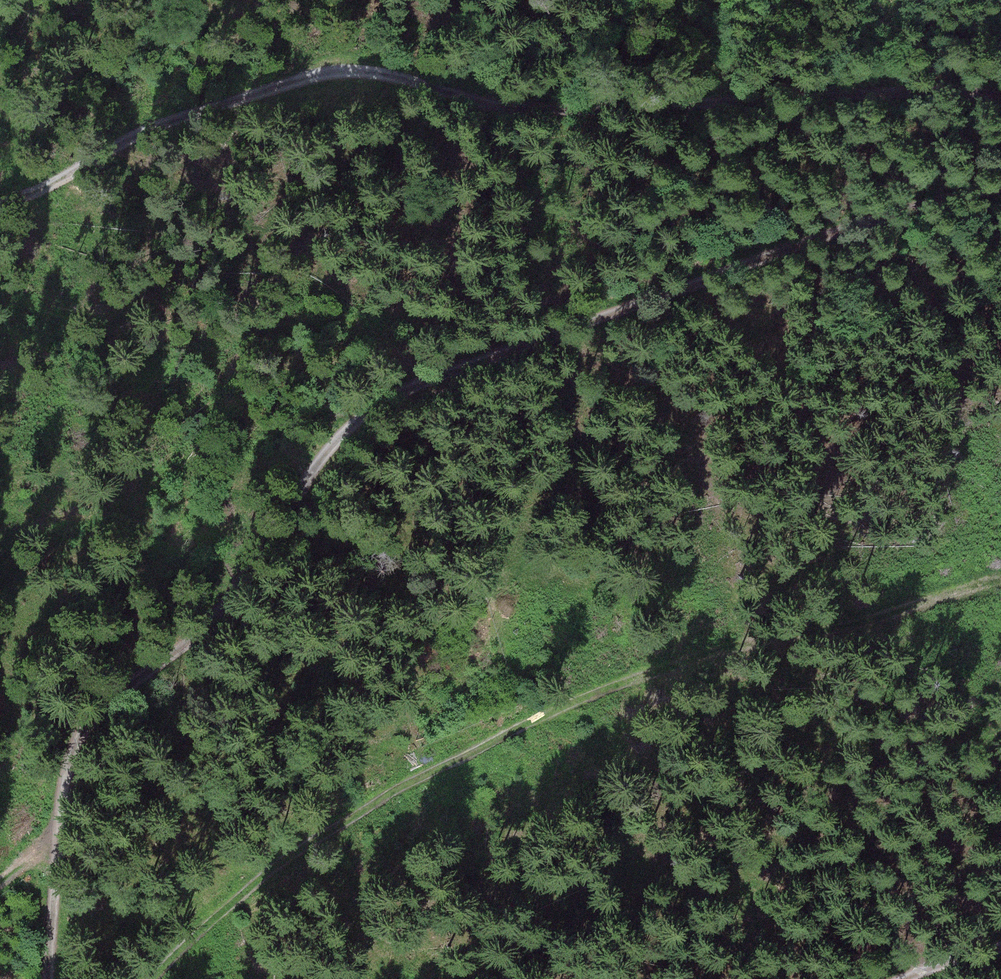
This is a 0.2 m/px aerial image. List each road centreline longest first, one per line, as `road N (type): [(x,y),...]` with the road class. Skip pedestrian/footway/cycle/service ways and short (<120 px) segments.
road 1 (track): [(1000,189),(823,236),(412,384),(373,406),(299,491),(253,570),(206,626),(101,704),(76,765),(46,978)]
road 2 (track): [(0,204),(138,137),(329,74),(375,75),(537,111),(894,93),(1000,97)]
road 3 (track): [(149,978),(255,882),(383,794),(559,704),(704,652),(891,617),(1000,584)]

